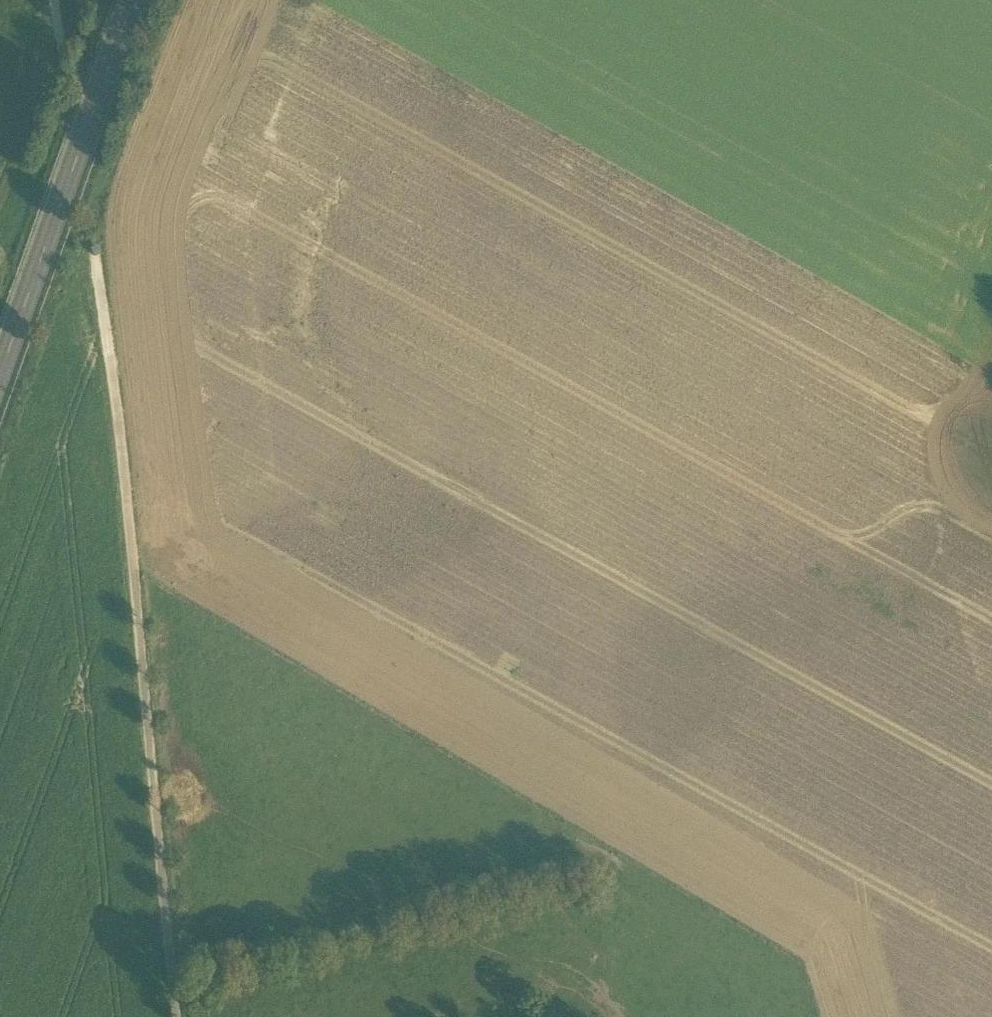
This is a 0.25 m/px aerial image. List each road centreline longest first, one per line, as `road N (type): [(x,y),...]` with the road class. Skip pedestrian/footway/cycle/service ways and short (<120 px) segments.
road 1 (track): [(179,1016),(96,256)]
road 2 (primary): [(134,0),(0,378)]
road 3 (track): [(53,0),(61,47),(0,226)]

